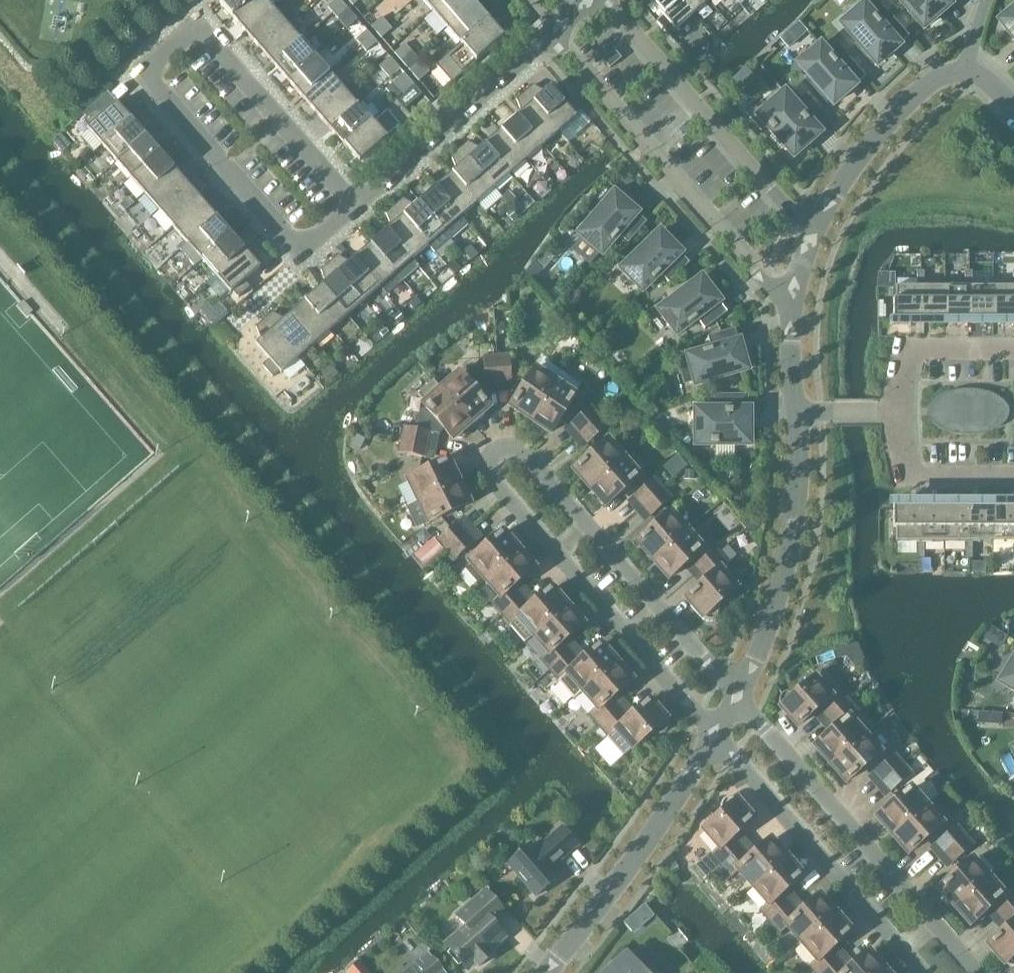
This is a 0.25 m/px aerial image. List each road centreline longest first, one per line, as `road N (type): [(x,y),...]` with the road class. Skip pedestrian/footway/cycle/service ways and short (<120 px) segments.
road 1 (residential): [(737,704),(516,445),(495,451),(488,475),(715,736)]
road 2 (residential): [(190,27),(137,73),(294,262),(348,209)]
road 3 (residential): [(544,41),(792,313)]
road 4 (residential): [(975,972),(737,704)]
road 5 (residential): [(811,241),(600,0)]
road 6 (residential): [(715,736),(922,972)]
road 7 (residential): [(737,704),(760,661),(791,555),(801,492),(798,412)]
road 8 (residential): [(553,972),(715,736)]
road 9 (residential): [(348,209),(544,41)]
road 10 (residential): [(348,209),(190,27)]
road 11 (residential): [(811,241),(899,118),(965,73)]
road 12 (residential): [(1013,471),(910,473),(900,413)]

